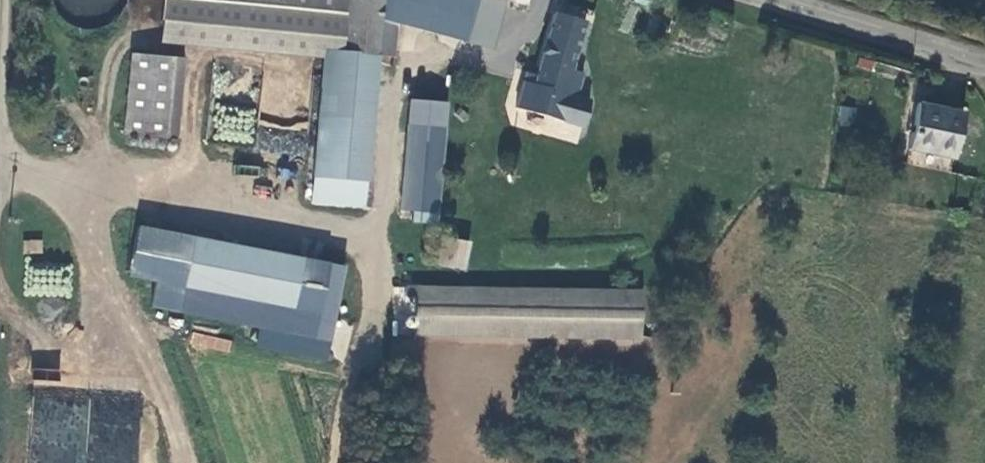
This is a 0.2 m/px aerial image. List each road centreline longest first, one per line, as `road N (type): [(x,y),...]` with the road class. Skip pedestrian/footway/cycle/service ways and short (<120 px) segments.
road 1 (tertiary): [(777,0),(984,61)]

